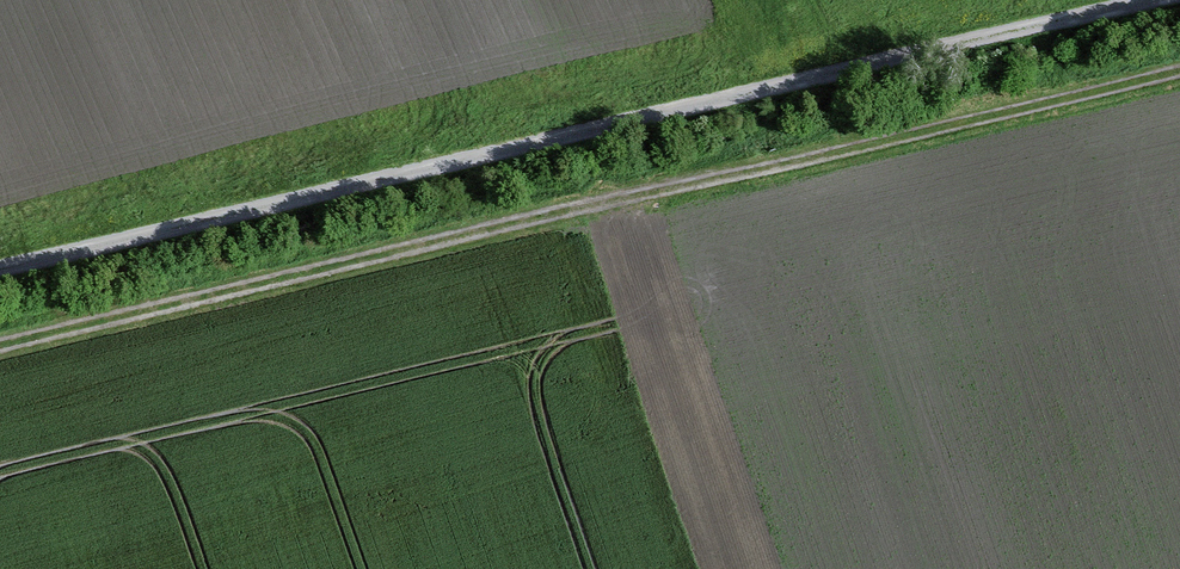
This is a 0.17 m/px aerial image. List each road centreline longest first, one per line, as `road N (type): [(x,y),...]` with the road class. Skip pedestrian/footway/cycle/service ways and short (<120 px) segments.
road 1 (track): [(0,355),(1179,72)]
road 2 (track): [(1139,0),(0,270)]

